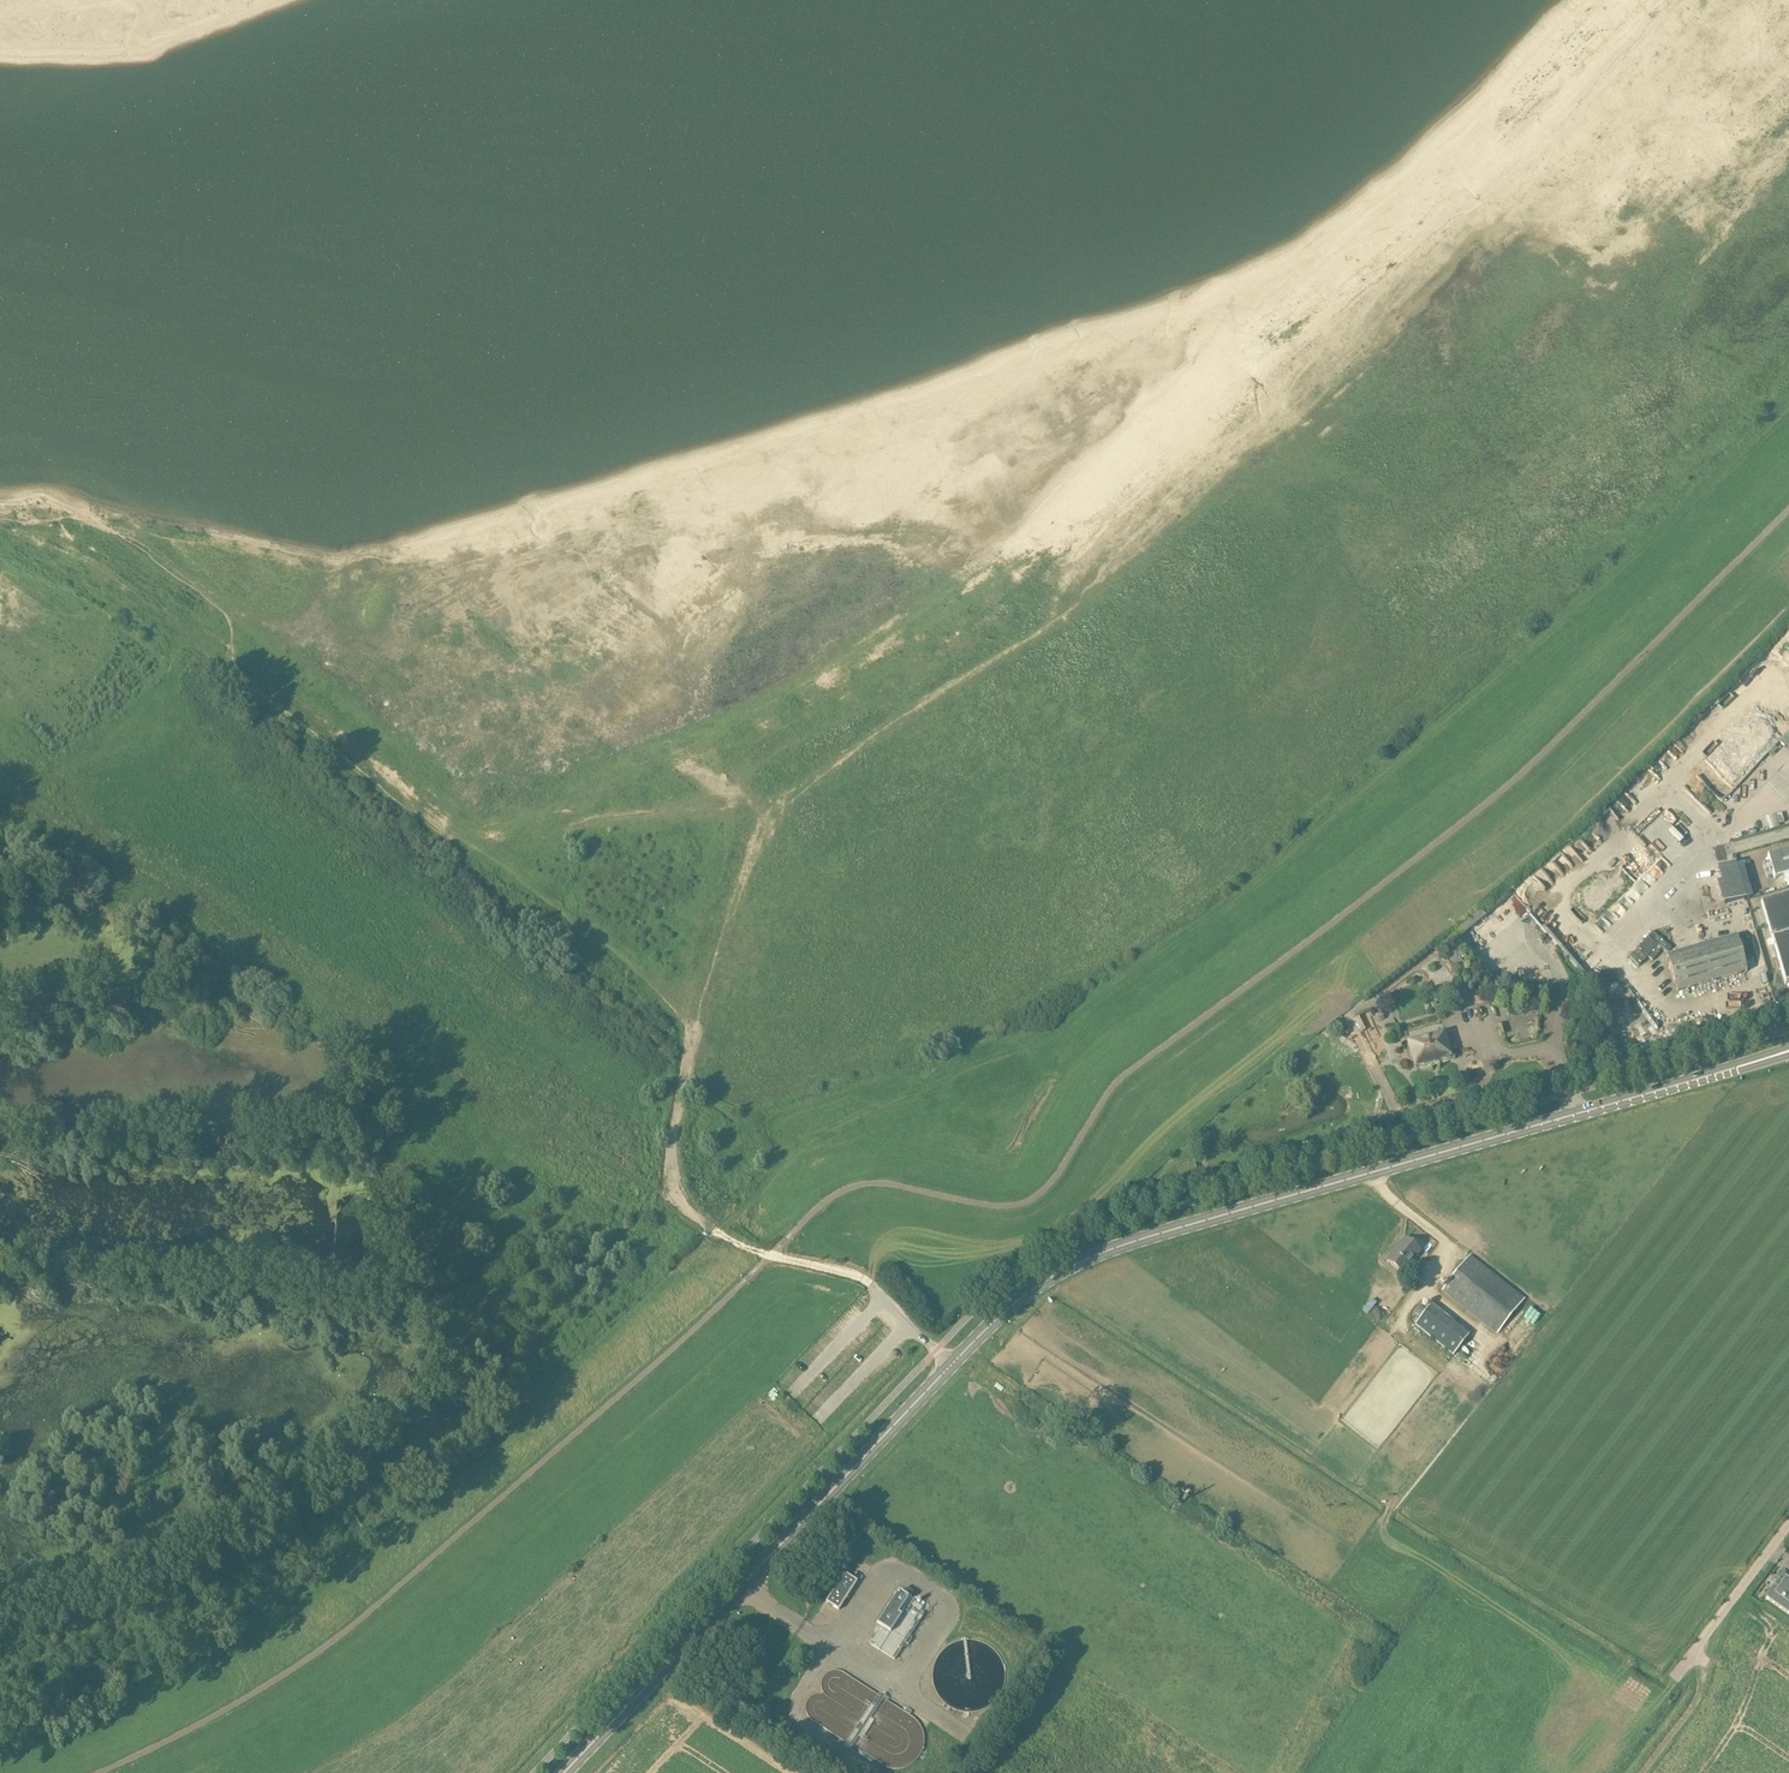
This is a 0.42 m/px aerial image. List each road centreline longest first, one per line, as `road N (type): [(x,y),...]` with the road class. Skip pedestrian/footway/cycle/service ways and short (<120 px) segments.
road 1 (secondary): [(563,1772),(959,1355),(1043,1281),(1117,1246),(1788,1051)]
road 2 (track): [(675,1205),(673,1149),(697,1014)]
road 3 (unclassified): [(1679,1676),(1788,1527)]

